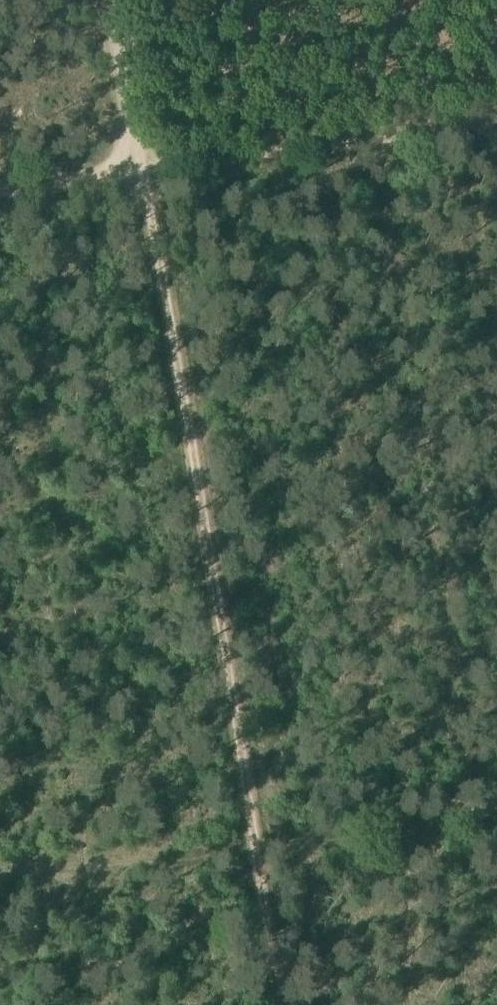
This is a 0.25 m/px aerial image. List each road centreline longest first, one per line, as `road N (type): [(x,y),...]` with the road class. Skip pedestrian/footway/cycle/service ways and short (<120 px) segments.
road 1 (track): [(138,175),(157,243),(247,852)]
road 2 (track): [(496,123),(138,175)]
road 3 (track): [(247,852),(496,815)]
road 4 (track): [(0,868),(247,852)]
road 5 (track): [(108,0),(138,175)]
road 6 (track): [(247,852),(268,1004)]
road 7 (track): [(138,175),(0,196)]

